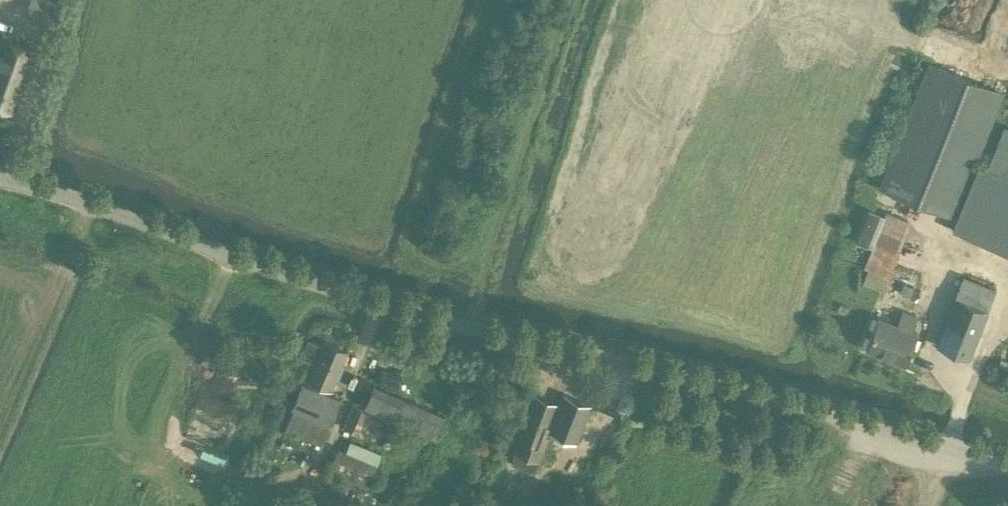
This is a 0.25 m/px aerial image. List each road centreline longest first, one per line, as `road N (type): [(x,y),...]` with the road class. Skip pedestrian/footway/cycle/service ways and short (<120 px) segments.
road 1 (unclassified): [(1007,462),(280,276),(0,170)]
road 2 (track): [(468,323),(575,0)]

